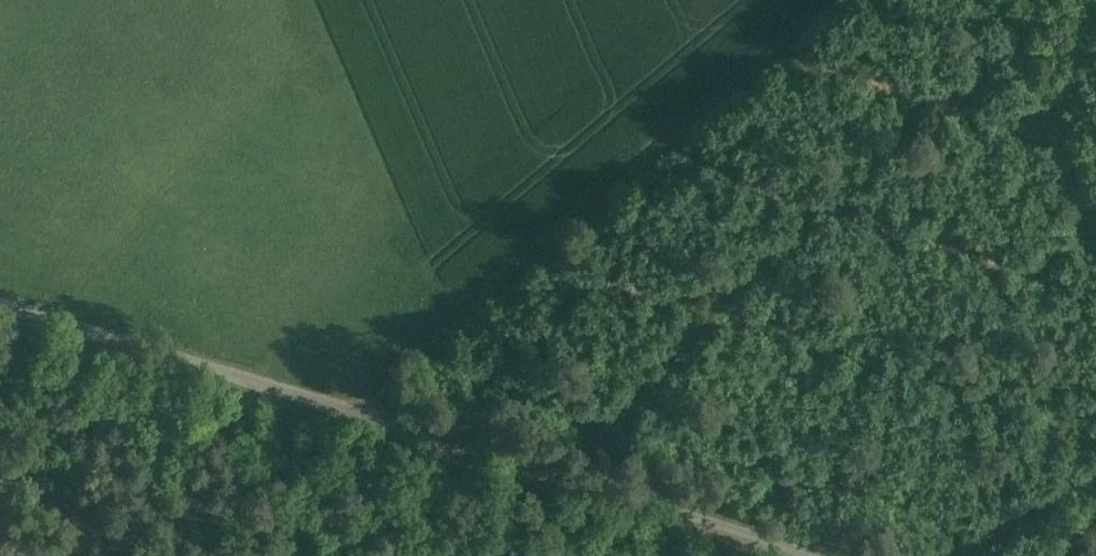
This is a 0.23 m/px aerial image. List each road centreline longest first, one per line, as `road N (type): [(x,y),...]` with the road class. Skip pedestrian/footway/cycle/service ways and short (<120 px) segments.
road 1 (unclassified): [(0,289),(481,438),(814,555)]
road 2 (track): [(335,393),(880,0)]

